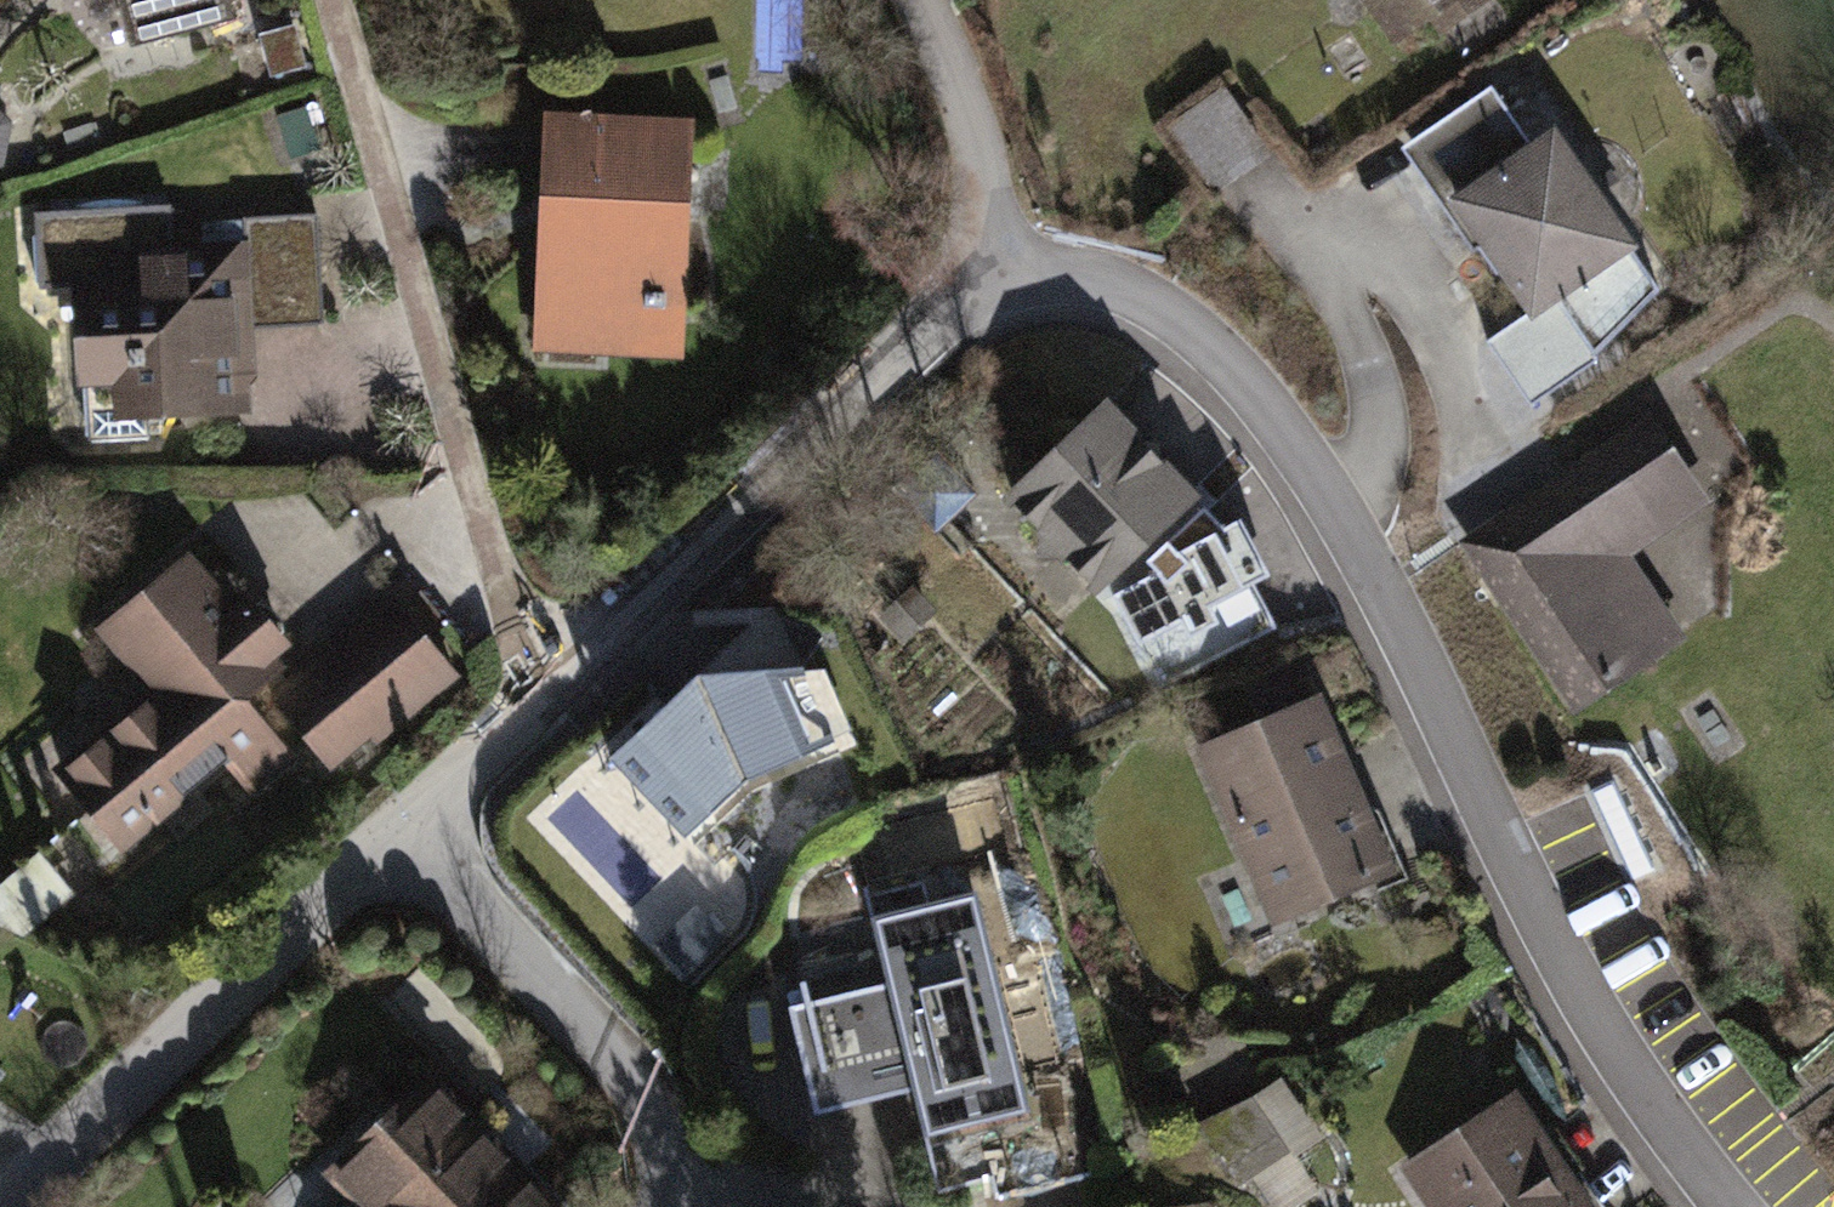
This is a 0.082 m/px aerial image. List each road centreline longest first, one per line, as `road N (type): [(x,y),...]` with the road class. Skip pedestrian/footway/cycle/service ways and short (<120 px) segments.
road 1 (residential): [(1014,296),(923,349),(4,1206)]
road 2 (residential): [(1722,1206),(1557,984),(1318,496),(1196,347),(1124,306),(1014,296)]
road 3 (residential): [(1014,296),(965,107),(915,0)]

